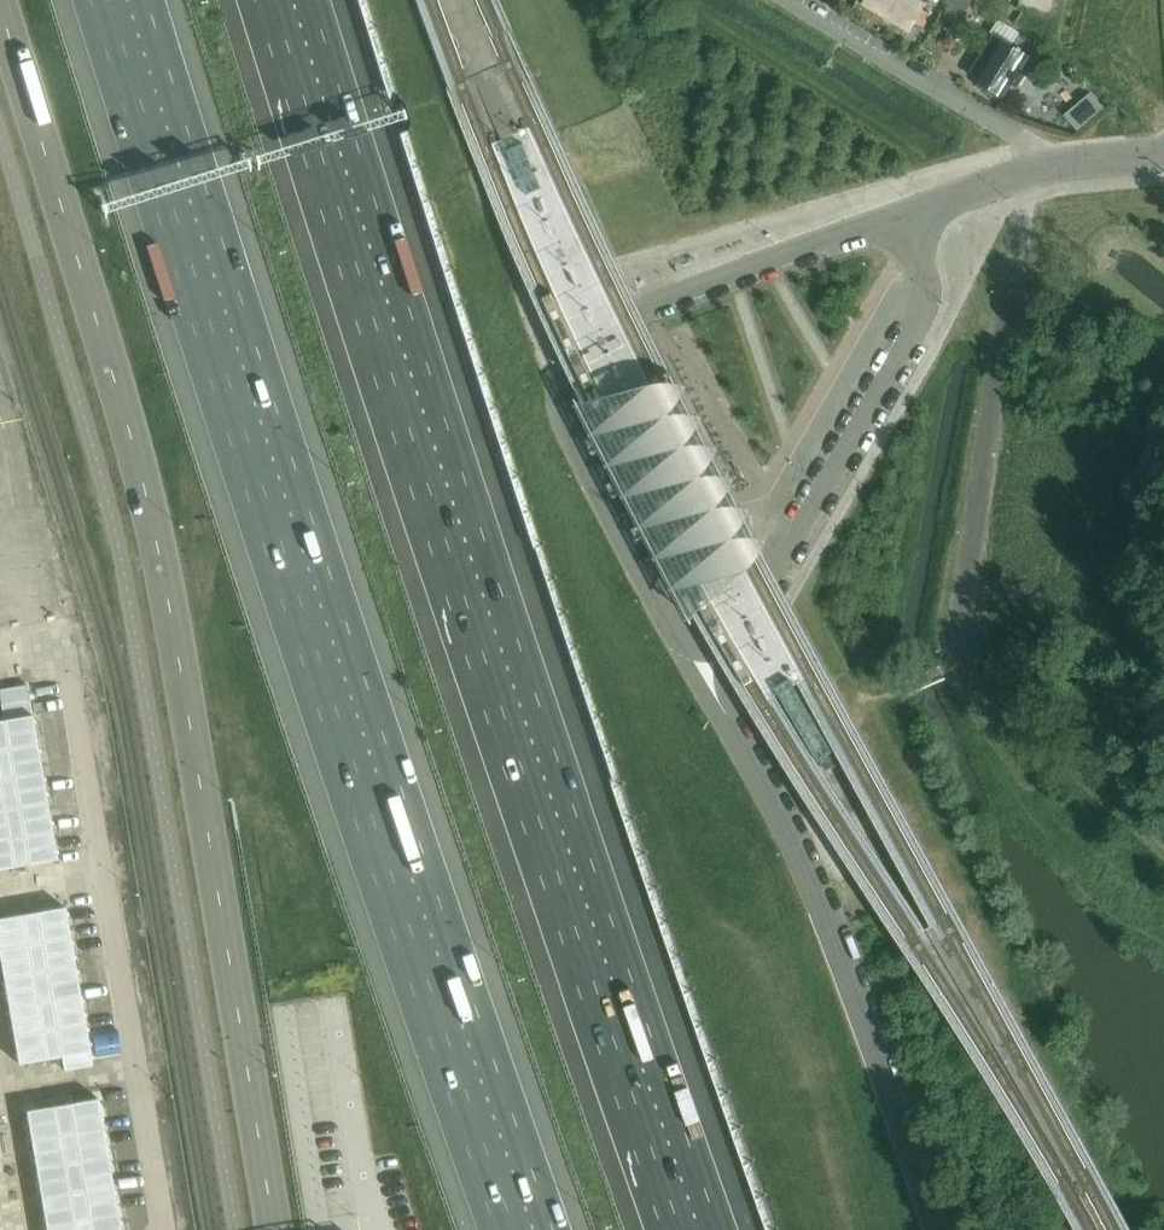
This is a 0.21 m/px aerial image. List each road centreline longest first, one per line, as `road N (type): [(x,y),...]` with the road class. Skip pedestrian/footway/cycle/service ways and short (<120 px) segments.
road 1 (motorway): [(692,1229),(481,613),(287,0)]
road 2 (motorway): [(131,0),(481,1100),(530,1229)]
road 3 (unclassified): [(275,1229),(166,572),(0,7)]
road 4 (unclassified): [(701,667),(562,406),(617,315),(905,212)]
road 5 (unclassified): [(947,1229),(801,848),(701,667)]
road 6 (unclassified): [(701,667),(799,528),(928,298),(905,212)]
road 7 (unclassified): [(960,654),(1034,170)]
road 8 (residential): [(1034,170),(1019,136),(787,0)]
road 9 (unclassified): [(905,212),(1034,170)]
road 10 (residential): [(1034,170),(1163,155)]

